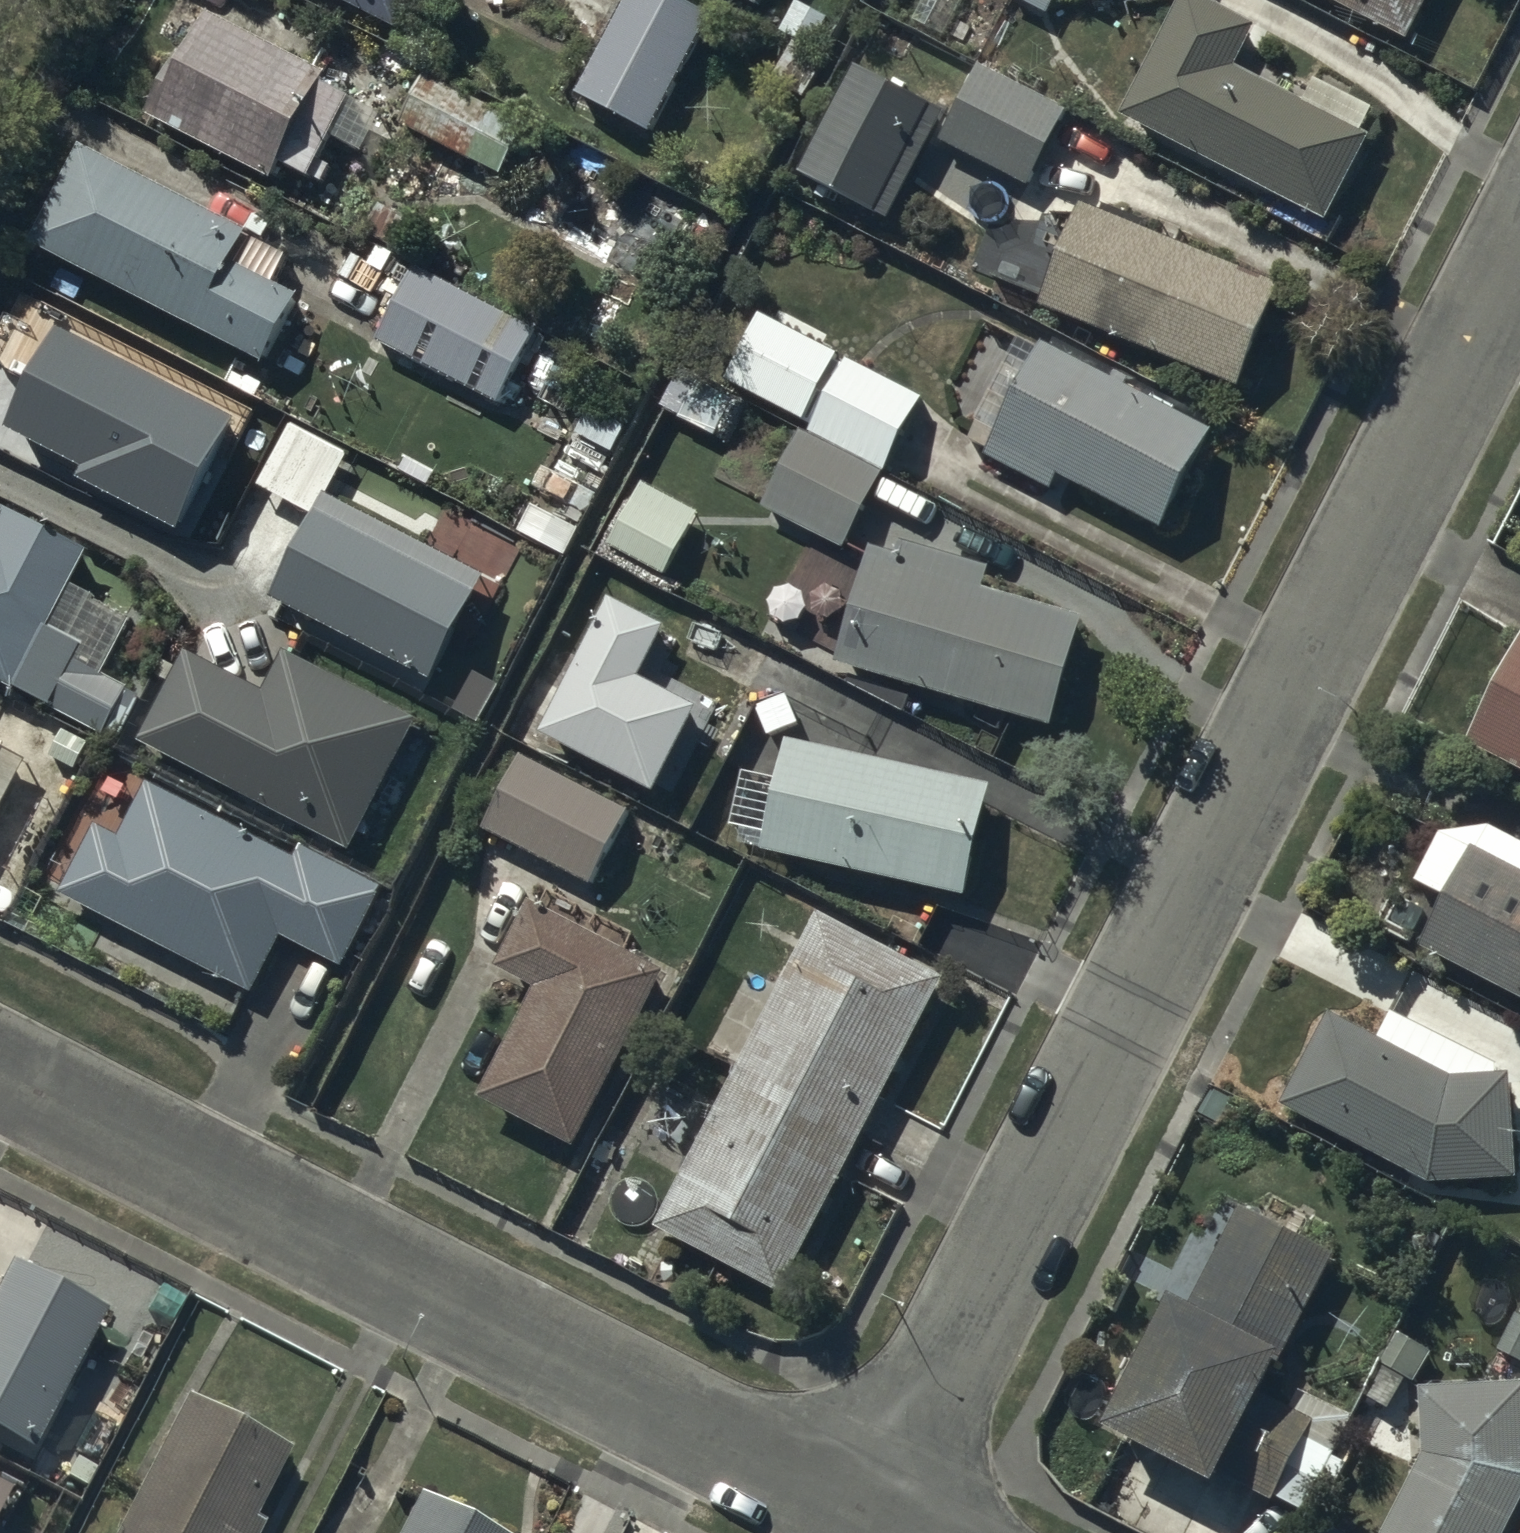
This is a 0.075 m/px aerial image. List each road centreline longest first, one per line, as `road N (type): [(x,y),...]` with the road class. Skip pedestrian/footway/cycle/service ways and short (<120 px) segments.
road 1 (residential): [(875,1518),(1519,258)]
road 2 (residential): [(0,1080),(875,1518)]

